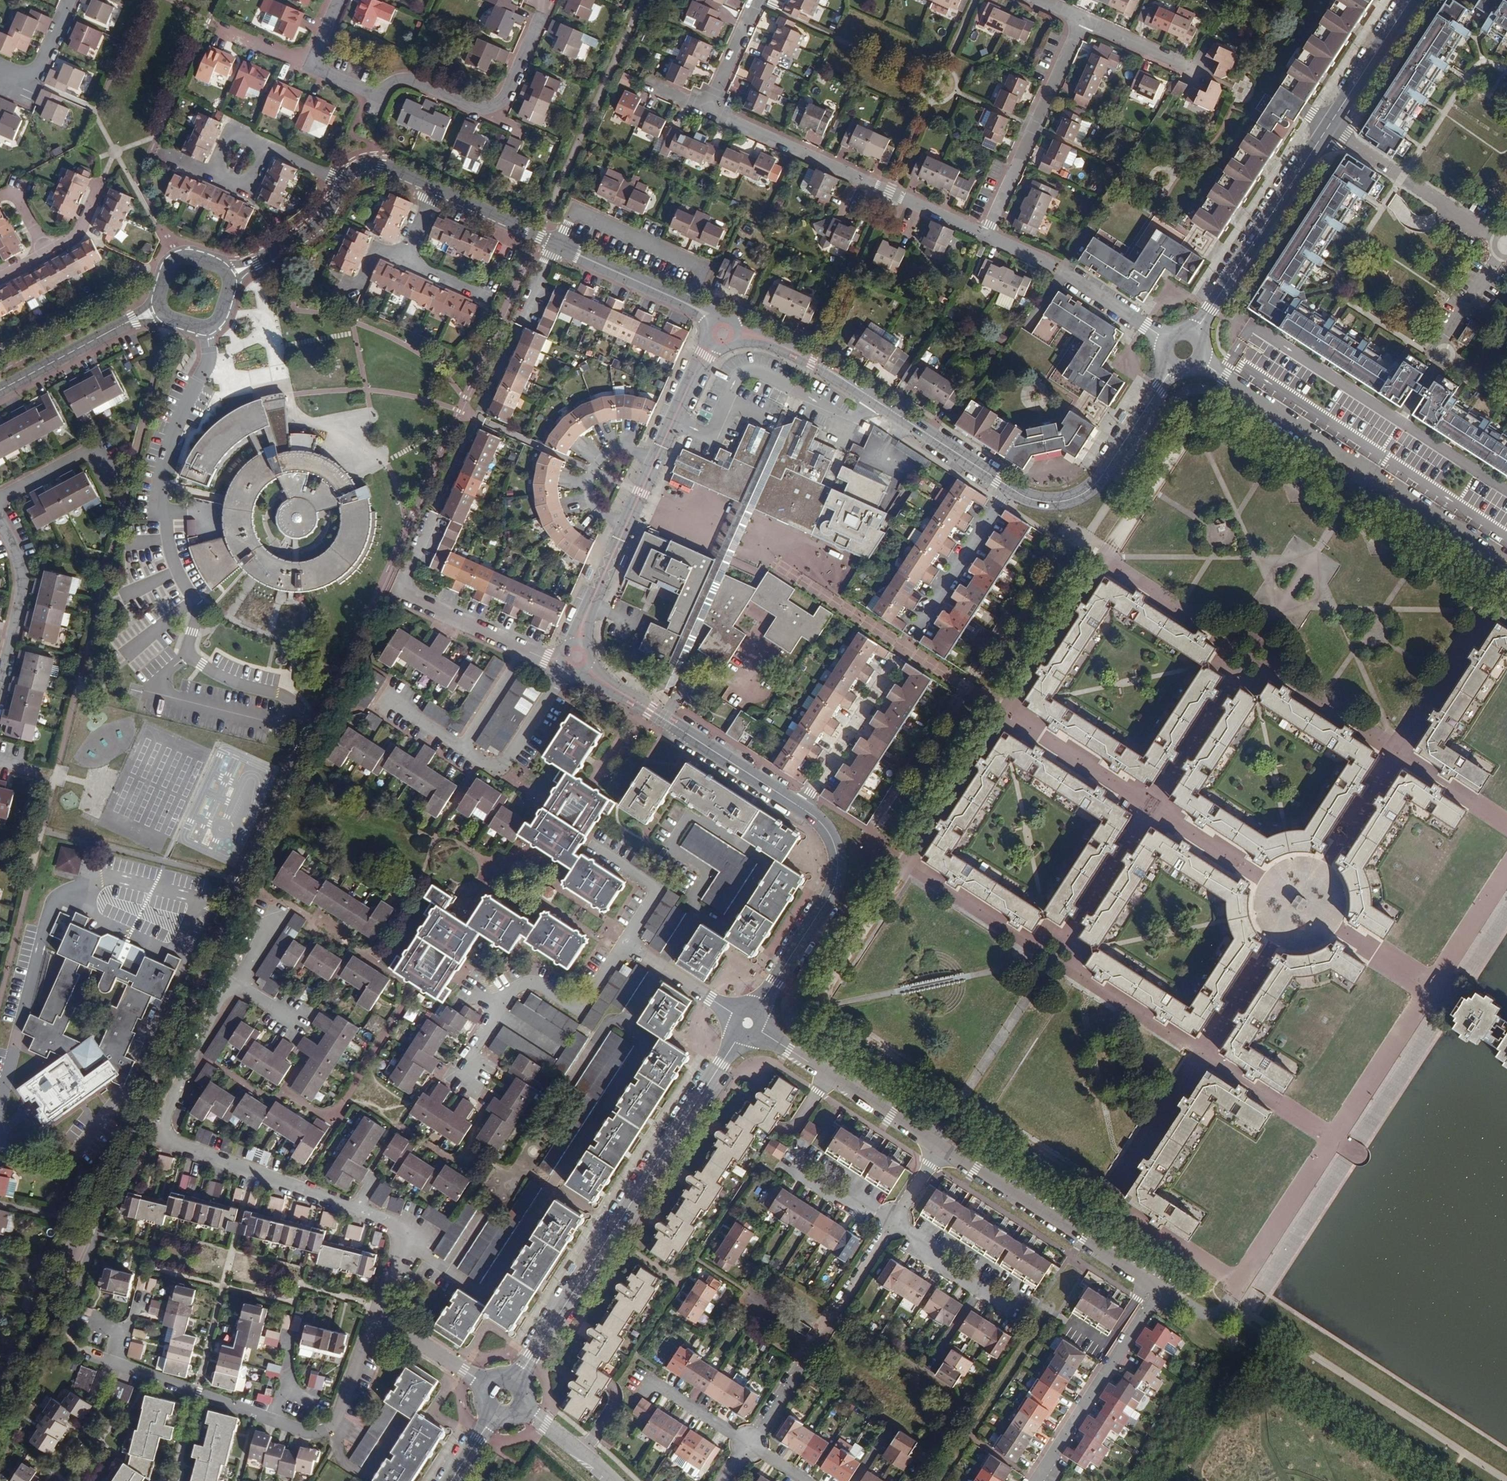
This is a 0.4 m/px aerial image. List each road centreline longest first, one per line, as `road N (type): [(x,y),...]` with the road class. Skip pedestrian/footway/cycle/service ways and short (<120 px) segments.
road 1 (residential): [(259,898),(153,1144),(399,1226),(399,1251),(373,1312)]
road 2 (tertiary): [(749,1021),(517,1380)]
road 3 (residential): [(69,1349),(328,1440),(373,1312)]
road 4 (tertiary): [(1196,334),(1410,0)]
road 5 (residential): [(1203,358),(1506,560)]
road 6 (tertiary): [(723,333),(705,355),(618,540),(577,657)]
road 7 (tertiary): [(1004,487),(846,379),(755,335),(723,333)]
road 8 (residential): [(984,233),(706,110)]
road 9 (residential): [(437,508),(557,244)]
road 10 (residential): [(386,709),(507,784),(577,657)]
road 11 (tertiary): [(577,657),(599,683),(801,808)]
road 12 (residential): [(577,657),(545,661),(410,599),(409,581),(435,517)]
road 13 (residential): [(751,1442),(893,1221)]
road 14 (residential): [(942,1148),(1160,1286)]
road 15 (tertiary): [(801,808),(828,832),(837,878),(749,1021)]
road 16 (residential): [(624,944),(578,1006),(541,983),(517,987),(463,1072)]
road 17 (residential): [(380,95),(395,82),(412,81),(475,107),(498,105),(543,15),(542,0)]
road 18 (tertiary): [(1174,368),(1084,493),(1045,504),(1004,487)]
road 19 (residential): [(984,233),(1079,16)]
road 20 (residential): [(1034,1480),(1160,1286)]
road 21 (residential): [(749,1021),(942,1148)]
road 22 (tertiary): [(723,333),(689,303),(557,244)]
road 23 (residential): [(899,656),(801,808)]
road 24 (tertiary): [(161,310),(0,390)]
road 25 (residential): [(1004,487),(911,638)]
road 26 (residential): [(0,521),(22,563),(24,586),(0,690)]
road 27 (residential): [(893,1221),(1034,1307)]
road 28 (residential): [(305,731),(238,880)]
road 29 (residential): [(663,969),(699,911),(690,904),(709,873),(670,849)]
road 30 (tertiary): [(226,276),(323,220),(343,183)]
road 31 (residential): [(624,944),(658,890),(595,849)]
road 32 (residential): [(1079,16),(1204,73)]
road 33 (residential): [(373,1312),(487,1385)]
road 34 (residential): [(108,477),(96,454),(0,498)]
road 35 (residential): [(643,1374),(751,1442)]
road 36 (residential): [(1167,339),(1061,273)]
road 37 (residential): [(0,66),(30,80),(66,0)]
road 38 (residential): [(706,110),(755,0)]

